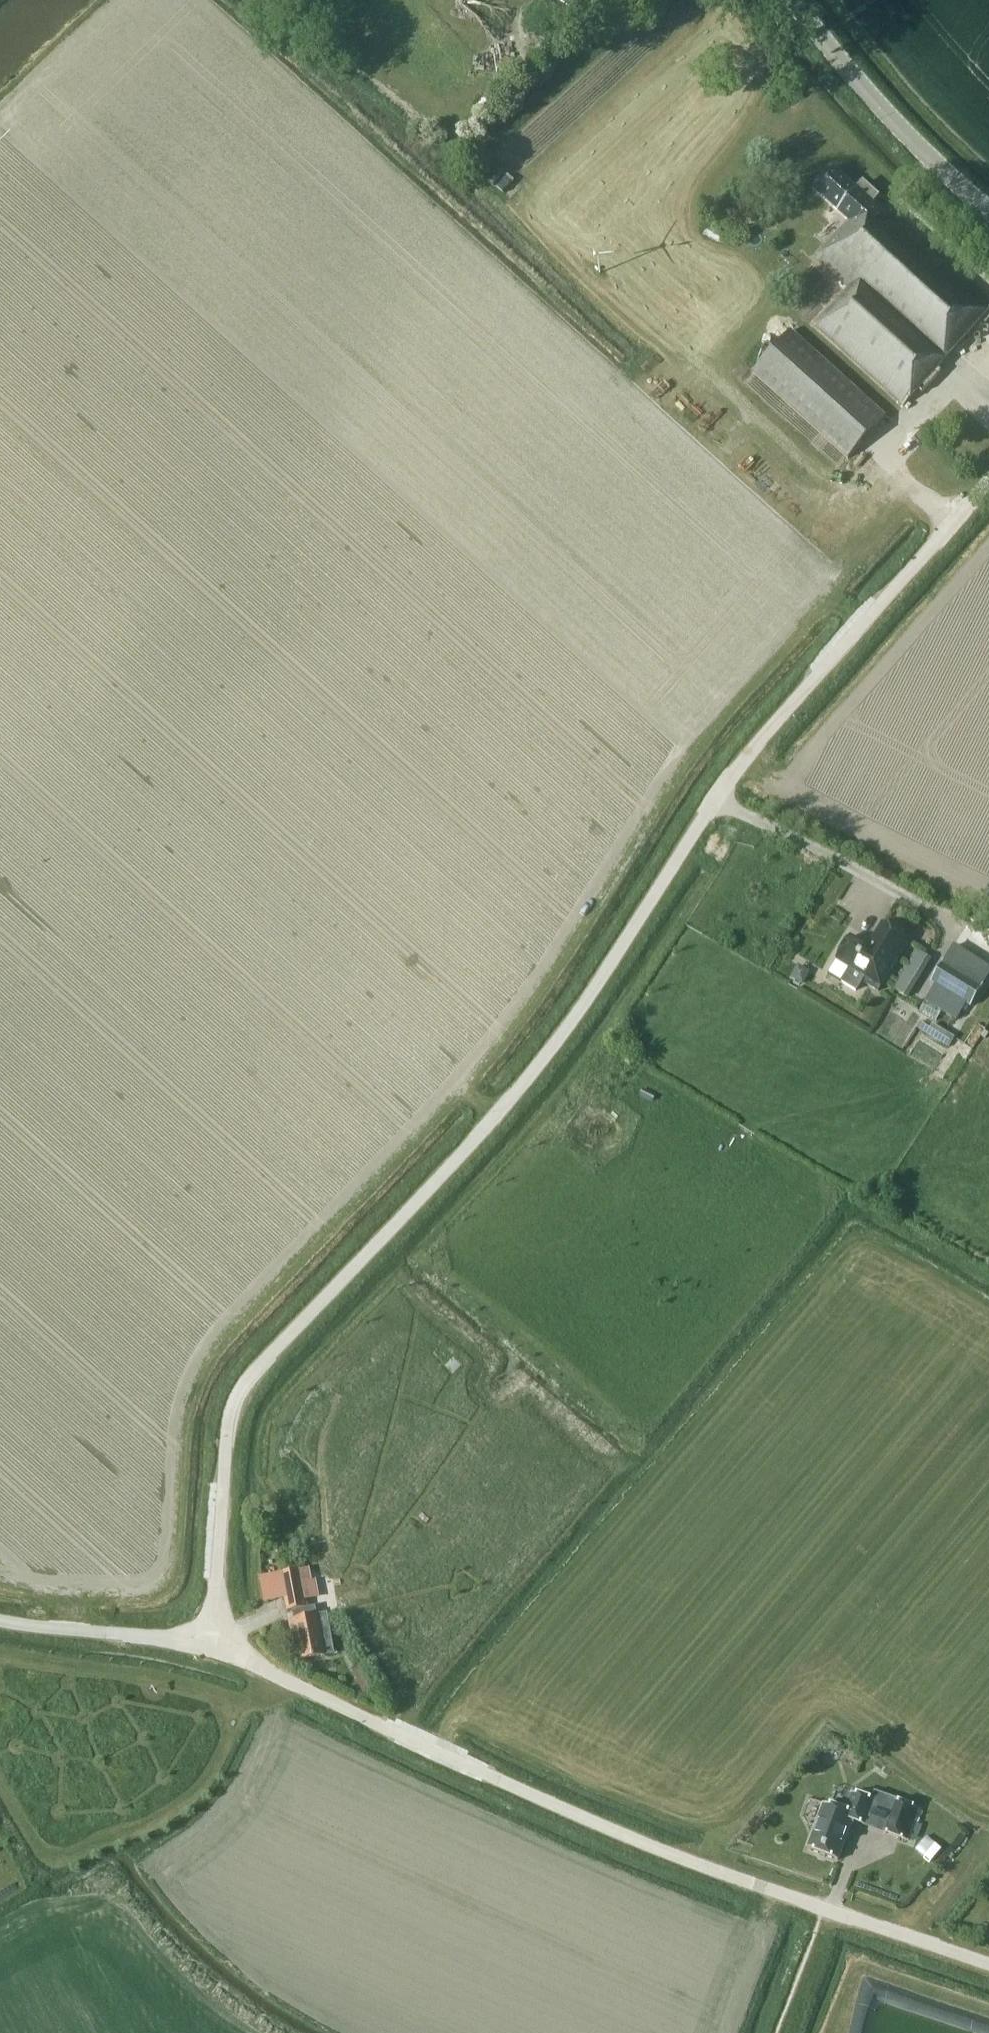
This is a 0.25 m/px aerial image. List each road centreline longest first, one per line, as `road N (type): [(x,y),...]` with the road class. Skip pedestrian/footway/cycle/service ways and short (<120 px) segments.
road 1 (unclassified): [(213,1645),(230,1428),(248,1383),(495,1117),(590,994),(754,749),(988,477)]
road 2 (unclassified): [(988,1964),(632,1839),(213,1645)]
road 3 (tertiary): [(988,209),(856,85),(794,0)]
road 4 (unclassified): [(213,1645),(0,1621)]

